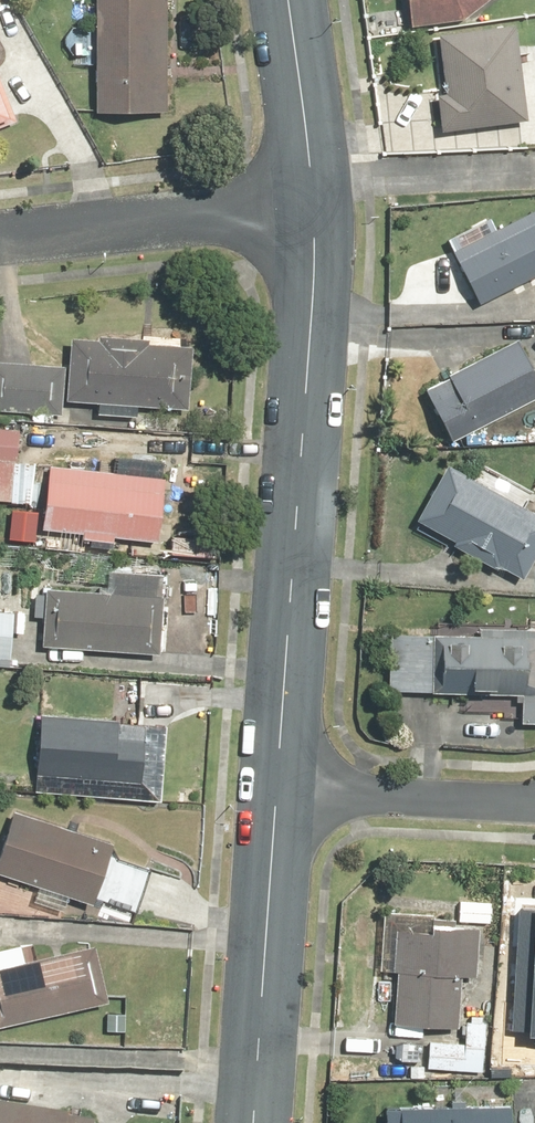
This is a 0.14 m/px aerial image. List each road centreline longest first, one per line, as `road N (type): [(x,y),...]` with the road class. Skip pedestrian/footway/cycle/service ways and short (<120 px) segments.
road 1 (residential): [(277,788),(317,212)]
road 2 (residential): [(254,1122),(277,788)]
road 3 (residential): [(0,241),(317,212)]
road 4 (residential): [(277,788),(534,805)]
road 5 (residential): [(317,212),(287,0)]

